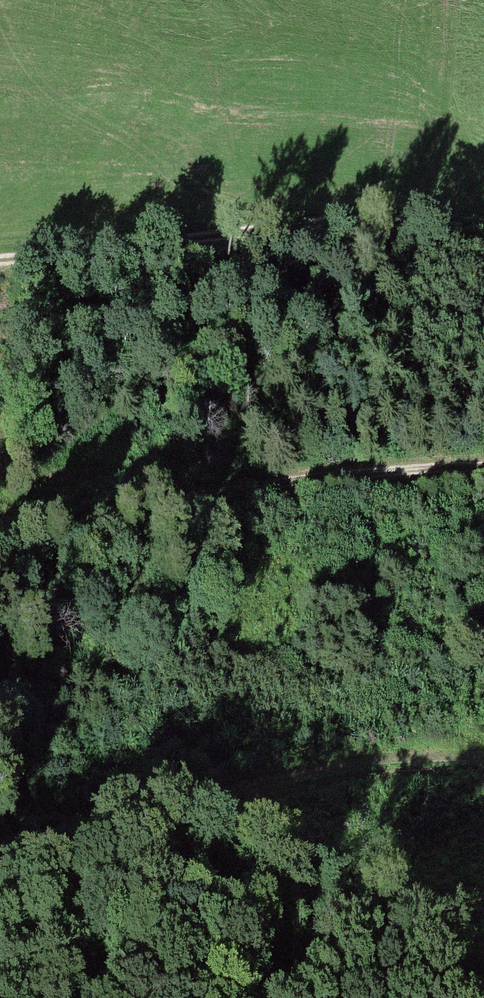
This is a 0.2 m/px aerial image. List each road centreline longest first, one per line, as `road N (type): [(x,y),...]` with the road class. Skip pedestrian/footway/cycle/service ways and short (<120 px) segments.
road 1 (track): [(483,761),(333,773),(0,855)]
road 2 (track): [(0,548),(180,493),(358,467),(483,467)]
road 3 (track): [(0,269),(315,227),(483,231)]

